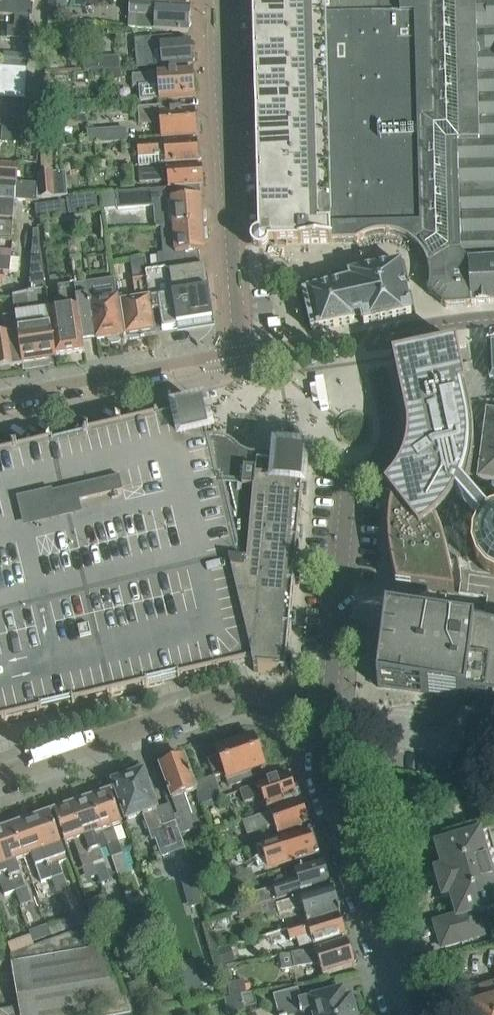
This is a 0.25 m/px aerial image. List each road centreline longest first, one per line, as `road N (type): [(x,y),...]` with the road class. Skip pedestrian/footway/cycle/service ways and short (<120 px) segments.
road 1 (residential): [(0,421),(219,379),(241,350),(220,0)]
road 2 (residential): [(493,317),(372,337),(388,442),(348,491),(329,698)]
road 3 (residential): [(0,782),(234,693),(329,698)]
road 4 (residential): [(401,1014),(325,781),(329,698)]

